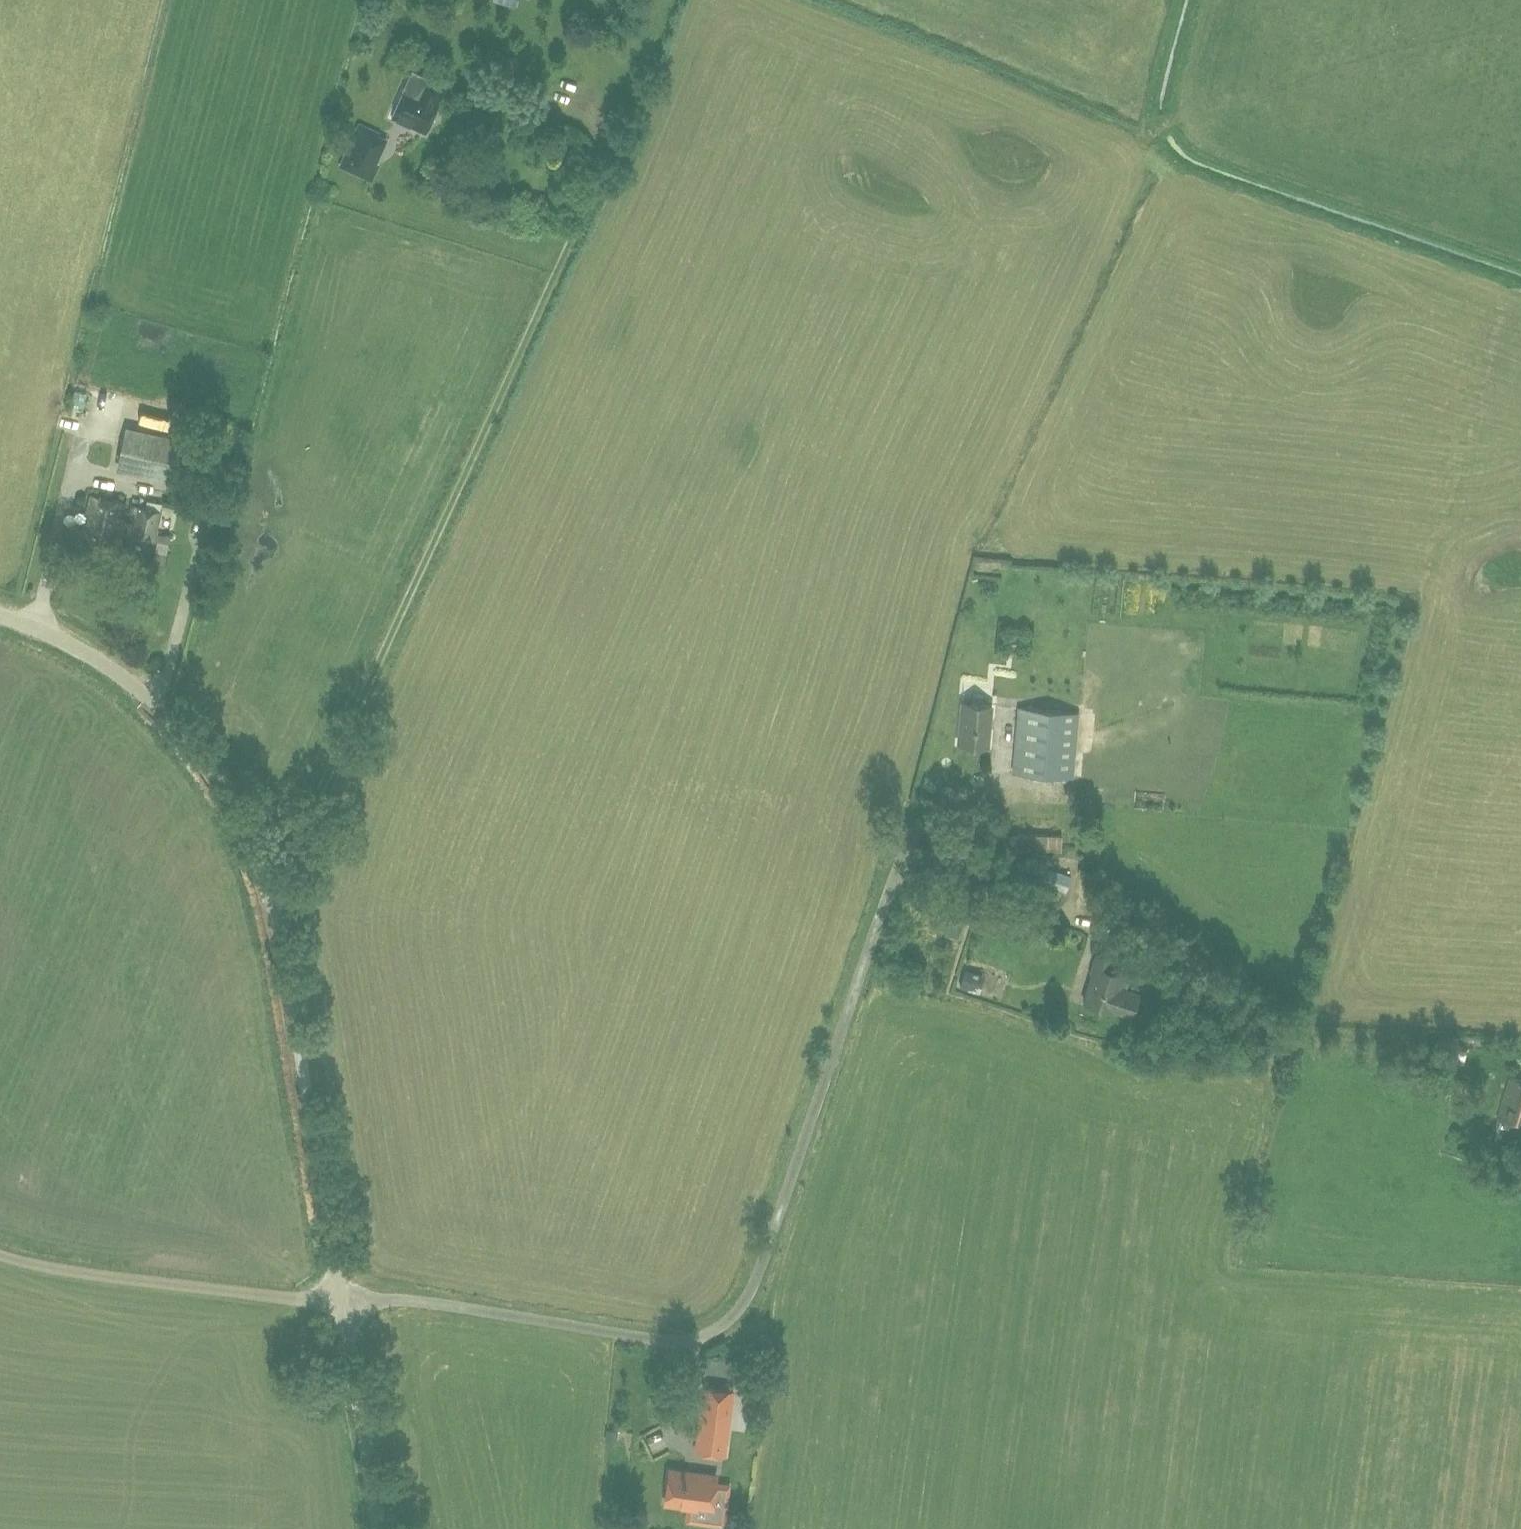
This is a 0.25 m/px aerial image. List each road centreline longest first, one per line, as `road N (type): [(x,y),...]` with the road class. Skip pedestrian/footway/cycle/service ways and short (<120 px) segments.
road 1 (unclassified): [(336,1303),(272,944),(235,824),(177,735),(115,673),(46,630),(0,614)]
road 2 (unclassified): [(336,1303),(0,1259)]
road 3 (unclassified): [(375,1528),(336,1303)]

